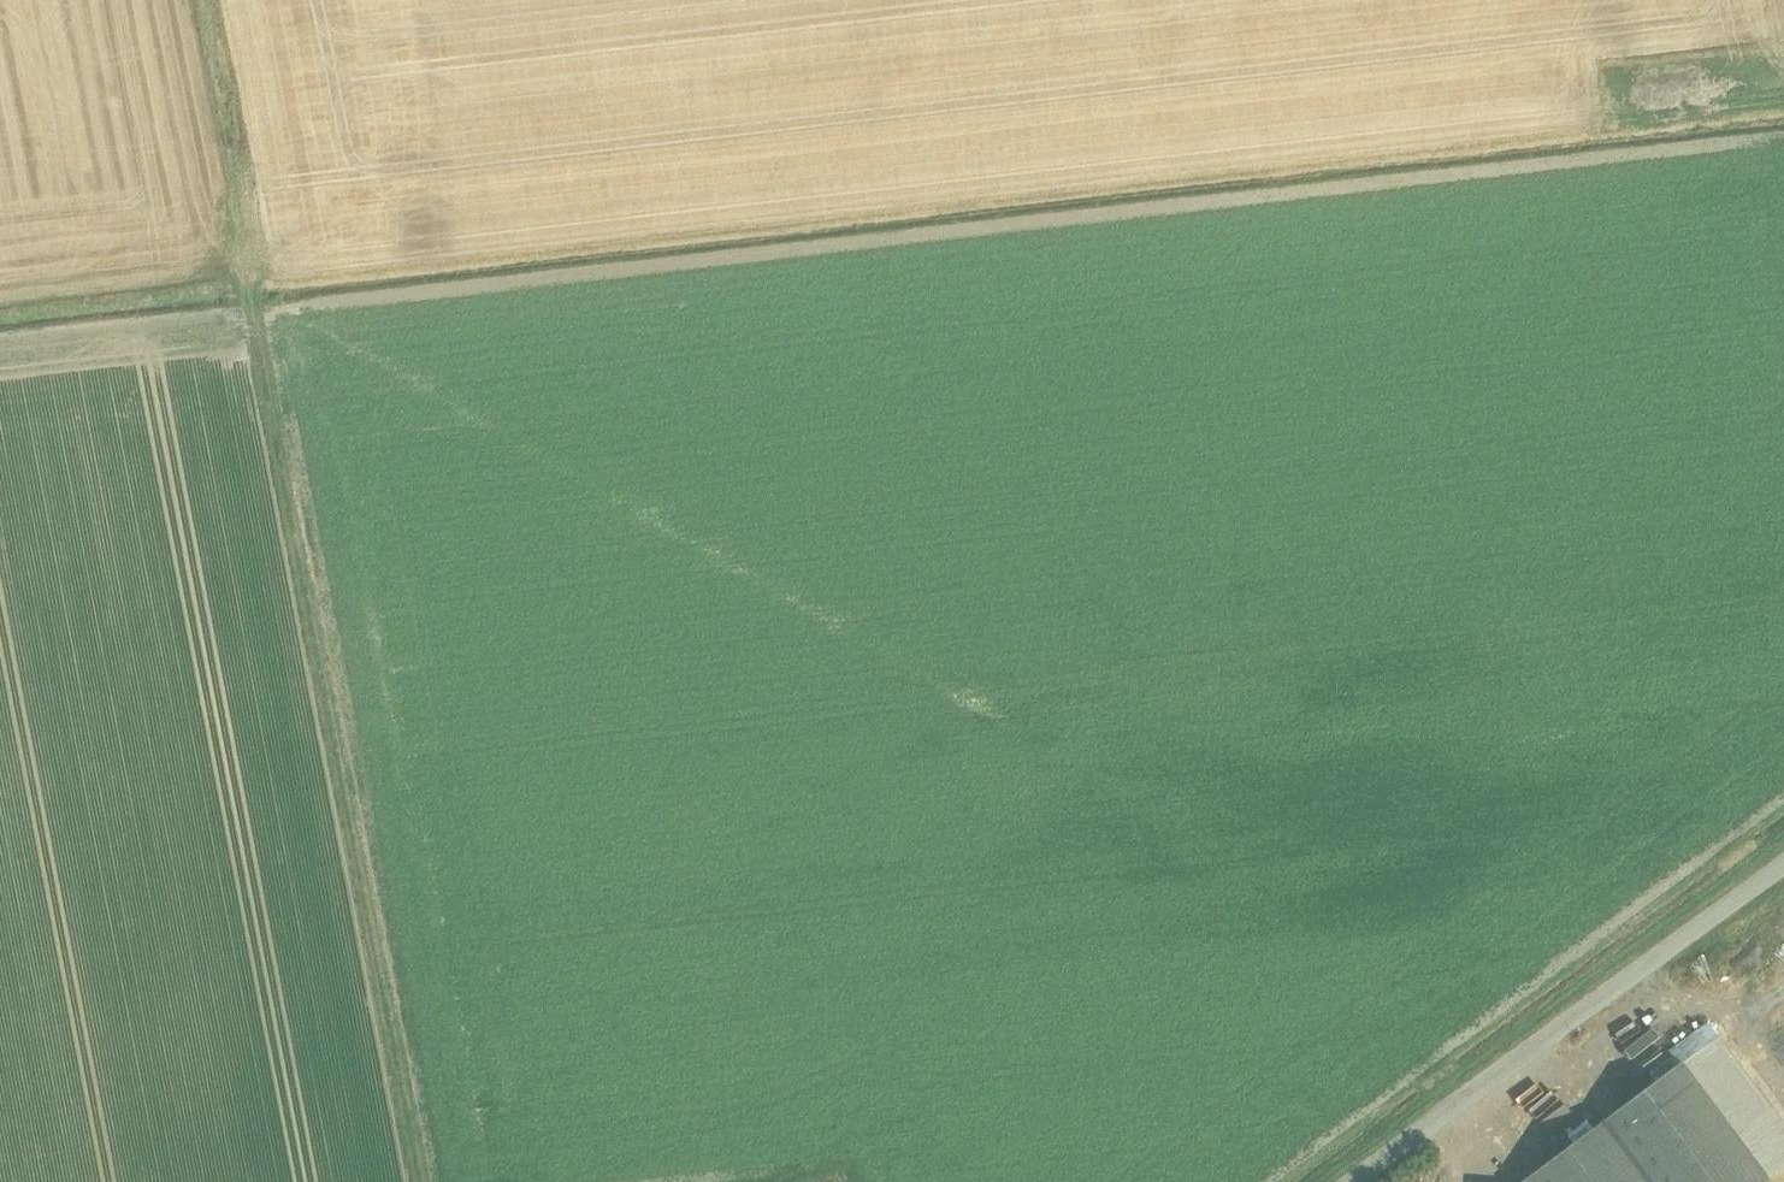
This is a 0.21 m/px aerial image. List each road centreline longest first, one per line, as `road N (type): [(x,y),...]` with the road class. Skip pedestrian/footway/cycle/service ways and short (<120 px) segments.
road 1 (unclassified): [(1359,1181),(1783,864)]

